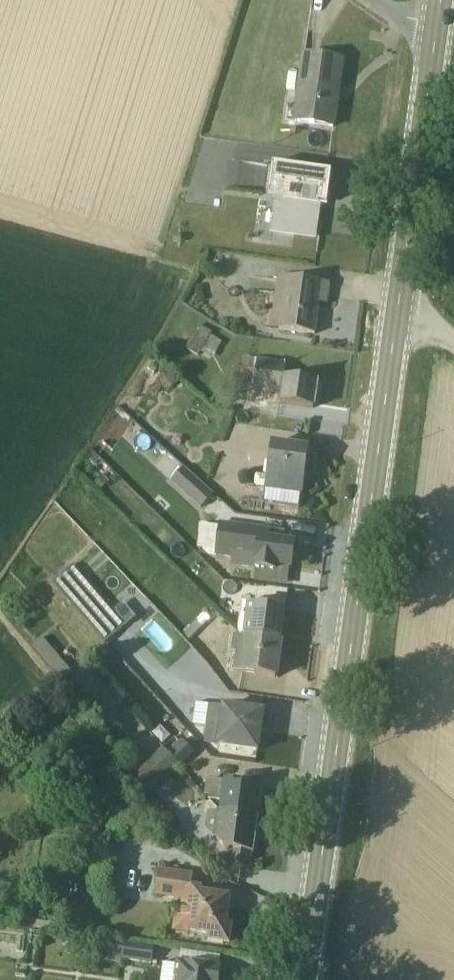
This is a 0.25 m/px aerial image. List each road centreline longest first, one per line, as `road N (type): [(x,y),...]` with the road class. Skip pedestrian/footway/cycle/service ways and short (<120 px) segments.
road 1 (primary): [(306,979),(397,324)]
road 2 (primary): [(397,324),(436,37)]

